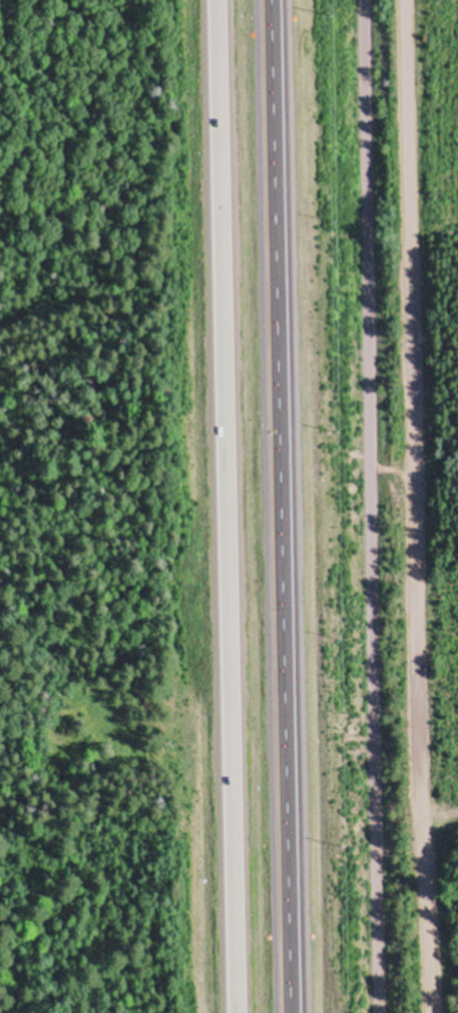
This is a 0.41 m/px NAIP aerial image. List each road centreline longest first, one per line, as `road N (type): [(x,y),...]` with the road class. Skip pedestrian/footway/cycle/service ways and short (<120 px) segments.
road 1 (residential): [(423,1012),(403,0)]
road 2 (trunk): [(216,0),(235,1012)]
road 3 (trunk): [(289,1012),(270,0)]
road 4 (track): [(358,0),(374,1012)]

